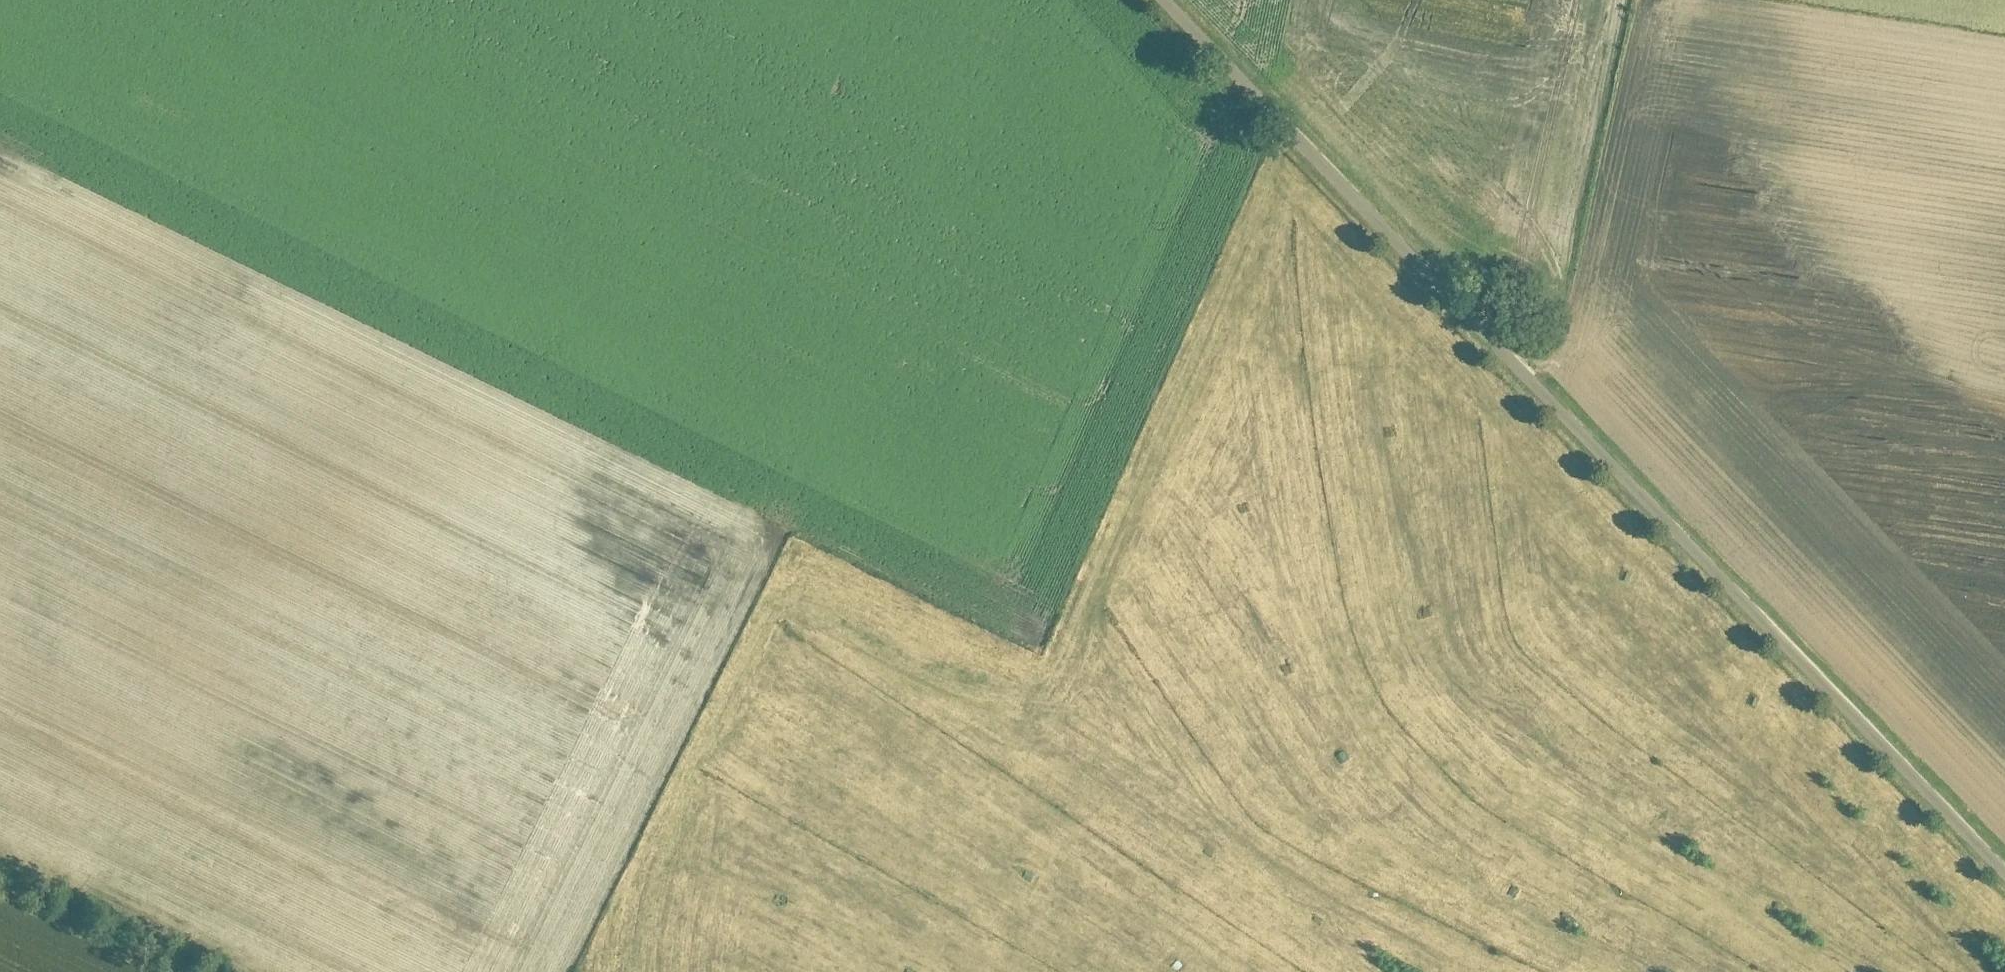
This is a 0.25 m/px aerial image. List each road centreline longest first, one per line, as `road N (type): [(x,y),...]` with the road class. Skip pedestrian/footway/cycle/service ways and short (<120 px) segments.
road 1 (residential): [(2004,870),(1165,0)]
road 2 (track): [(0,892),(165,971)]

